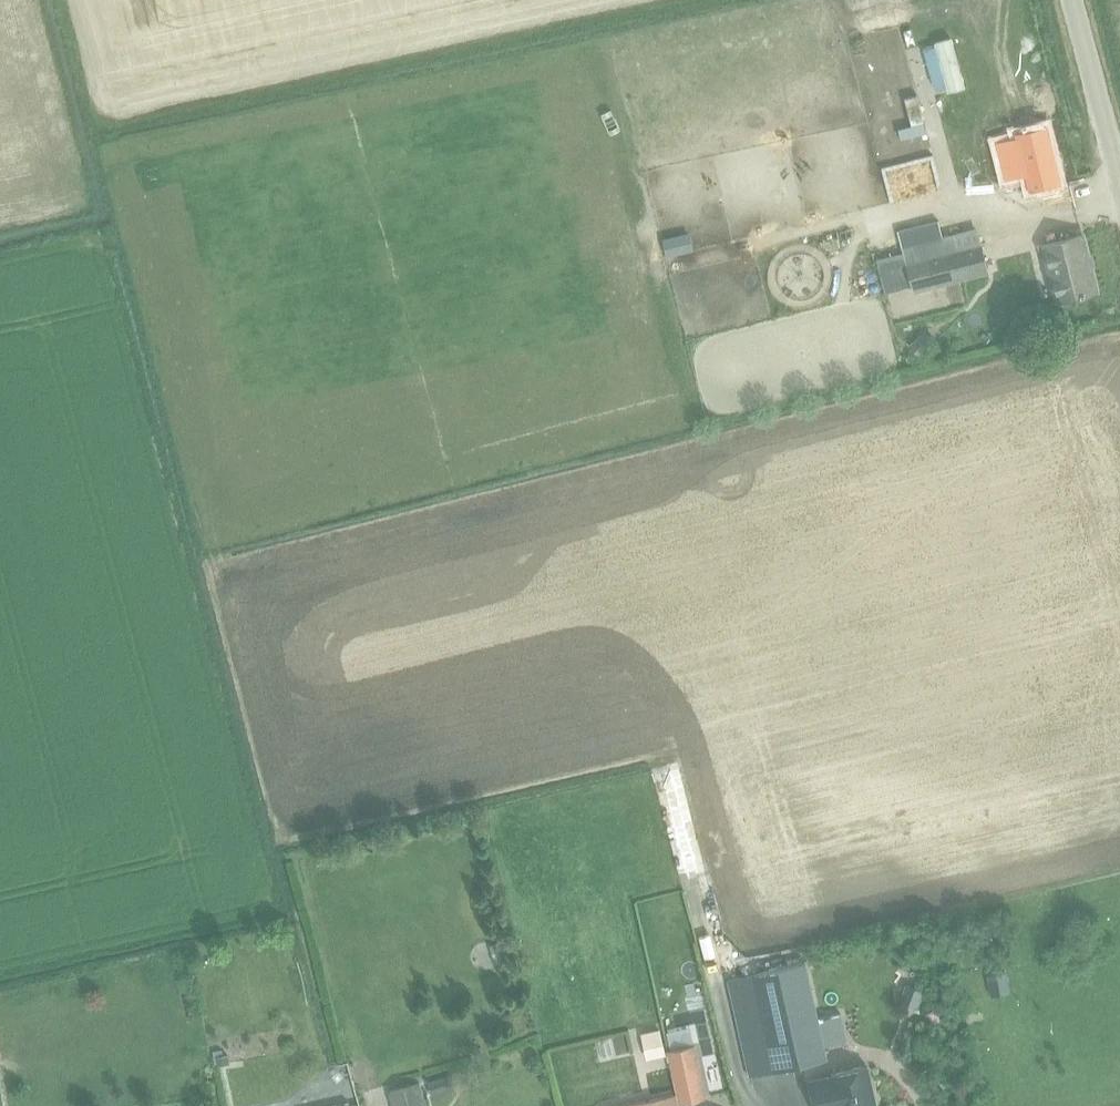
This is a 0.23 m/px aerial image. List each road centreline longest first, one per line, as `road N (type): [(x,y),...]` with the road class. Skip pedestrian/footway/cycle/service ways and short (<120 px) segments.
road 1 (tertiary): [(1119,214),(1064,0)]

